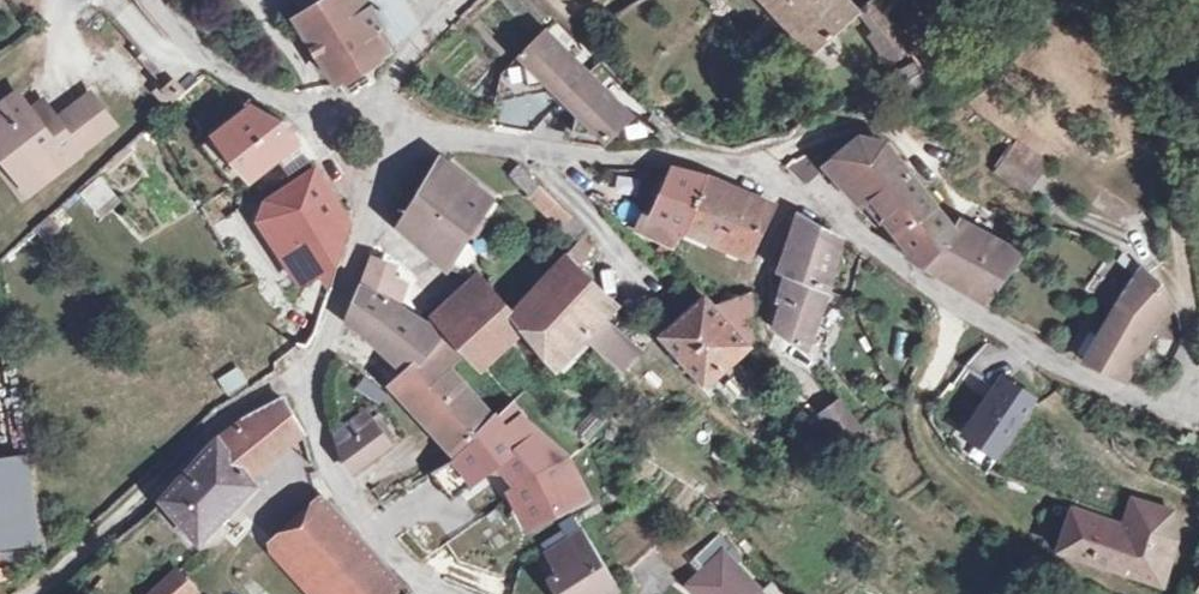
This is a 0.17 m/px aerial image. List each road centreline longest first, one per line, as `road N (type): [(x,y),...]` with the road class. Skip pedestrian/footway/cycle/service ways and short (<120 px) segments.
road 1 (unclassified): [(1198,413),(1145,401),(1035,351),(820,210),(737,175),(389,132)]
road 2 (unclassified): [(389,132),(343,297),(298,376),(332,468),(366,521),(428,590)]
road 3 (track): [(1198,410),(1175,172),(1137,36),(1147,0)]
road 4 (track): [(30,593),(144,499),(225,414),(298,376)]
road 5 (residential): [(371,113),(305,112),(249,88),(212,63),(150,0)]
road 6 (residential): [(371,113),(457,0)]

